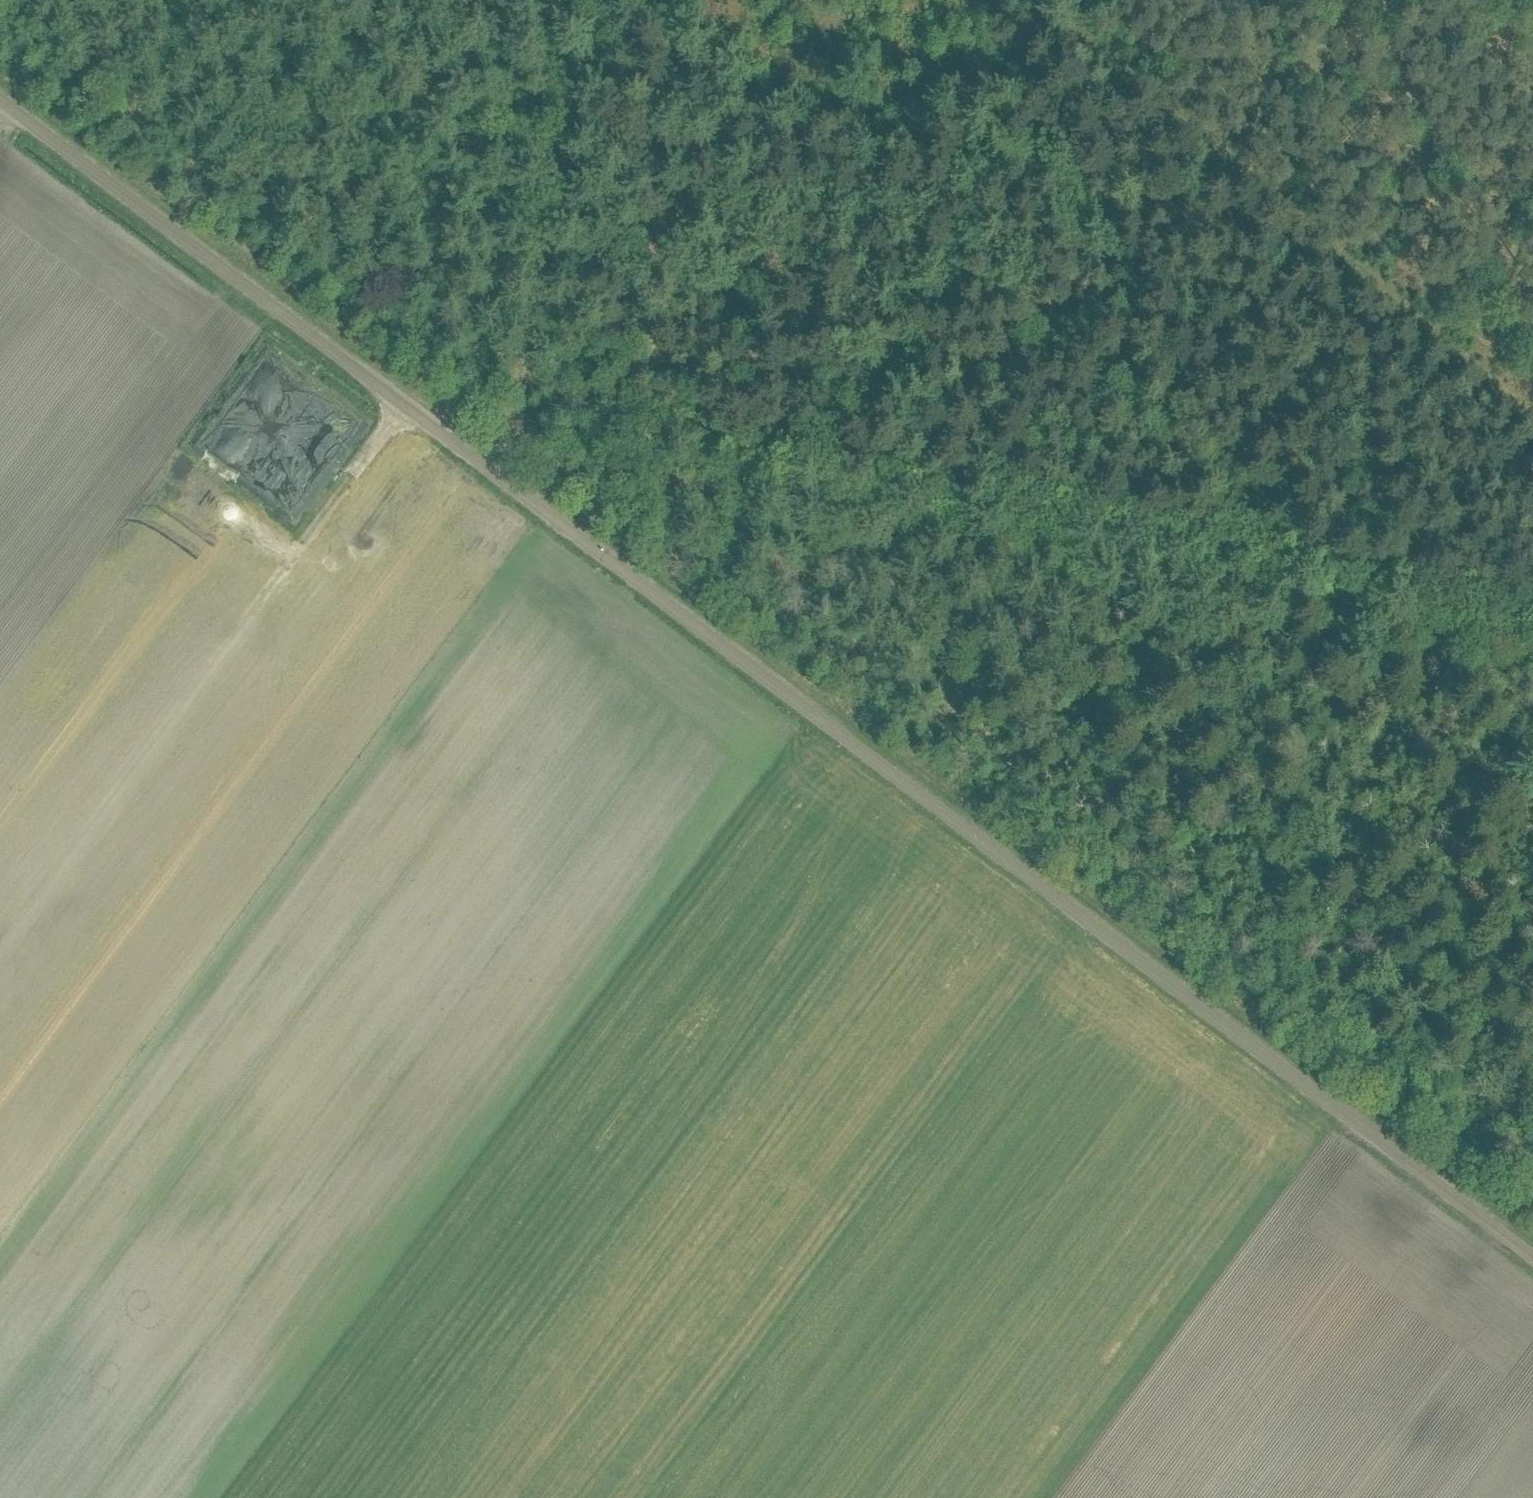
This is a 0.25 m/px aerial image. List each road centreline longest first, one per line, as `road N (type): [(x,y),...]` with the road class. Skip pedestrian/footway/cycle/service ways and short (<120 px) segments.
road 1 (unclassified): [(1532,1258),(0,100)]

